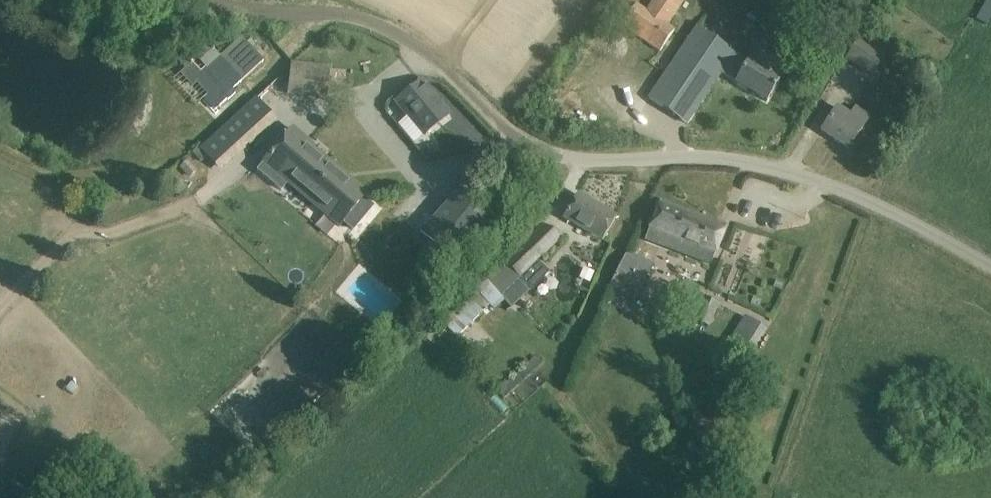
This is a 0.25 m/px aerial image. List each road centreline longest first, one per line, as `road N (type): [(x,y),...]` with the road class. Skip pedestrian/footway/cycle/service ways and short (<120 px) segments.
road 1 (unclassified): [(990,271),(937,238),(807,185),(568,170)]
road 2 (track): [(568,170),(390,38),(195,0)]

